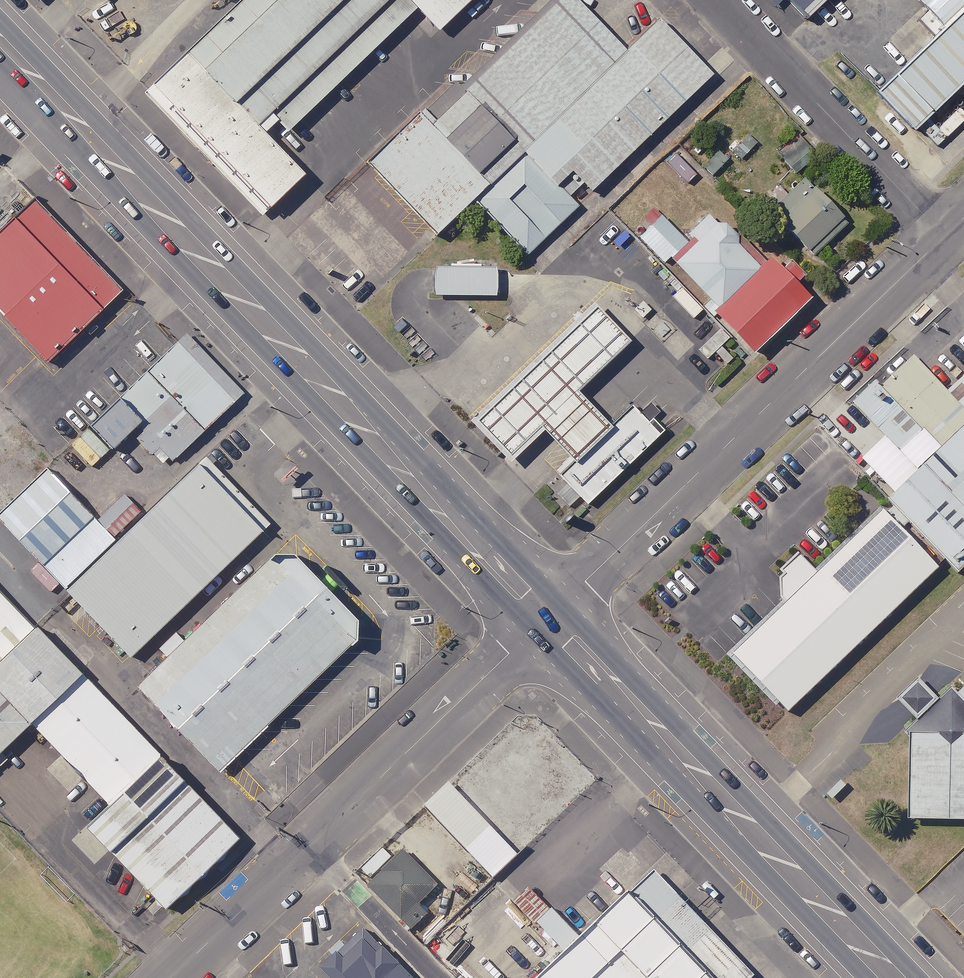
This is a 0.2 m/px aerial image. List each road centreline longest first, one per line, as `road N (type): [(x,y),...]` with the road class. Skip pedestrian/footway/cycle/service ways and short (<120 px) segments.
road 1 (secondary): [(546,617),(518,597),(0,41)]
road 2 (unclassified): [(944,238),(546,617)]
road 3 (unclassified): [(169,977),(546,617)]
road 4 (secondary): [(893,977),(574,635),(546,617)]
road 5 (unclassified): [(713,0),(944,238)]

